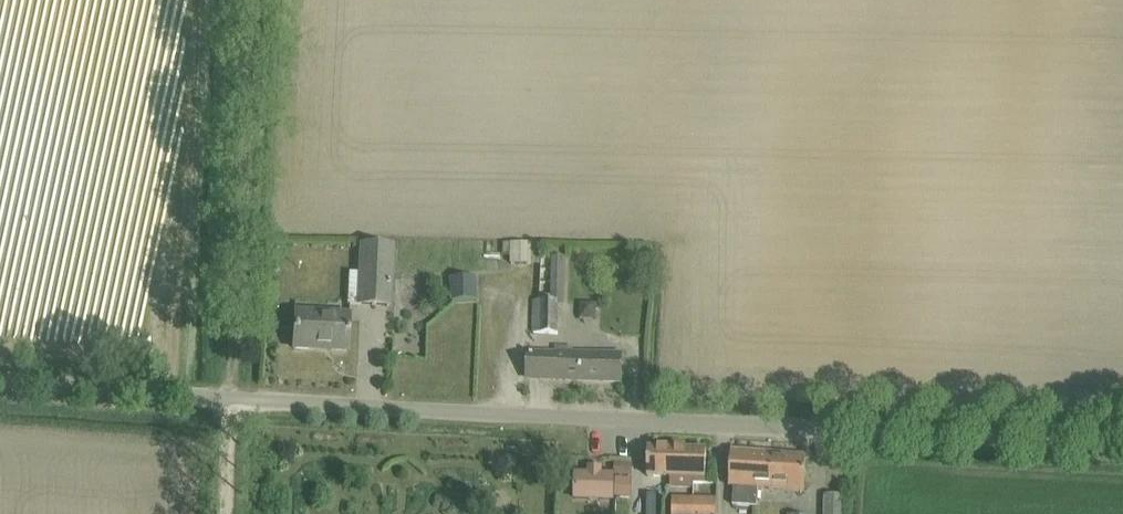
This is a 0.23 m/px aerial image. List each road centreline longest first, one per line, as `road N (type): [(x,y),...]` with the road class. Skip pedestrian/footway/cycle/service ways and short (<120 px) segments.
road 1 (unclassified): [(1122,442),(0,375)]
road 2 (track): [(222,513),(230,389)]

